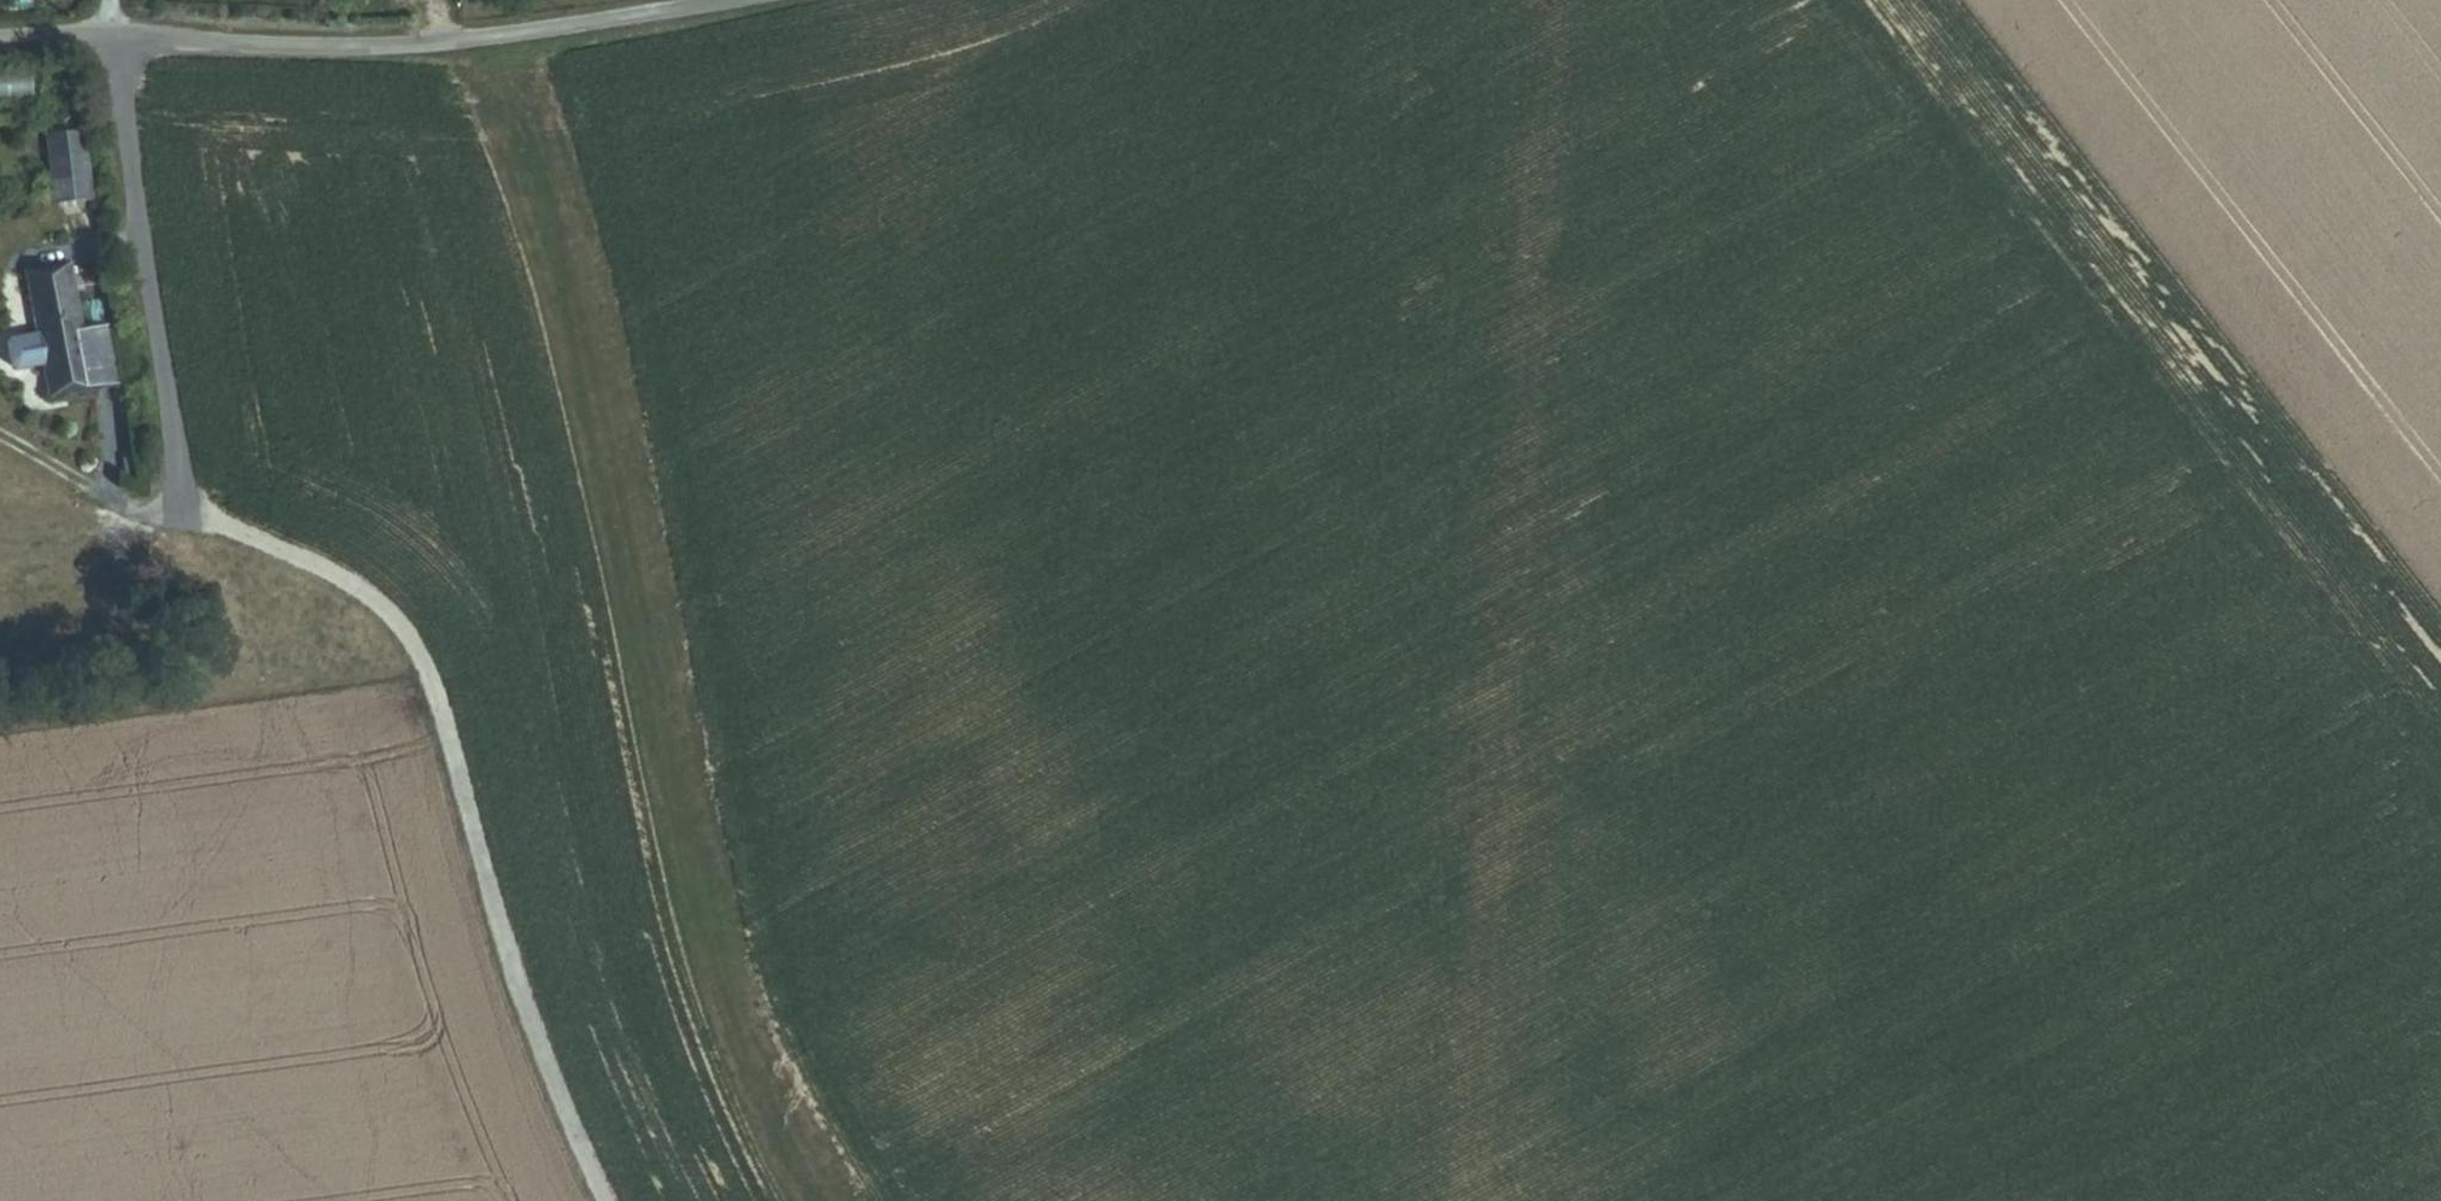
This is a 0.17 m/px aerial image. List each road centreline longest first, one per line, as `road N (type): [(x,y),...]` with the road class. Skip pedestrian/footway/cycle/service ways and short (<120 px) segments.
road 1 (track): [(605,1200),(510,973),(420,655),(375,599),(323,567),(180,508)]
road 2 (unclassified): [(0,42),(423,47),(750,0)]
road 3 (track): [(109,40),(180,508)]
road 4 (track): [(180,508),(105,500),(0,441)]

